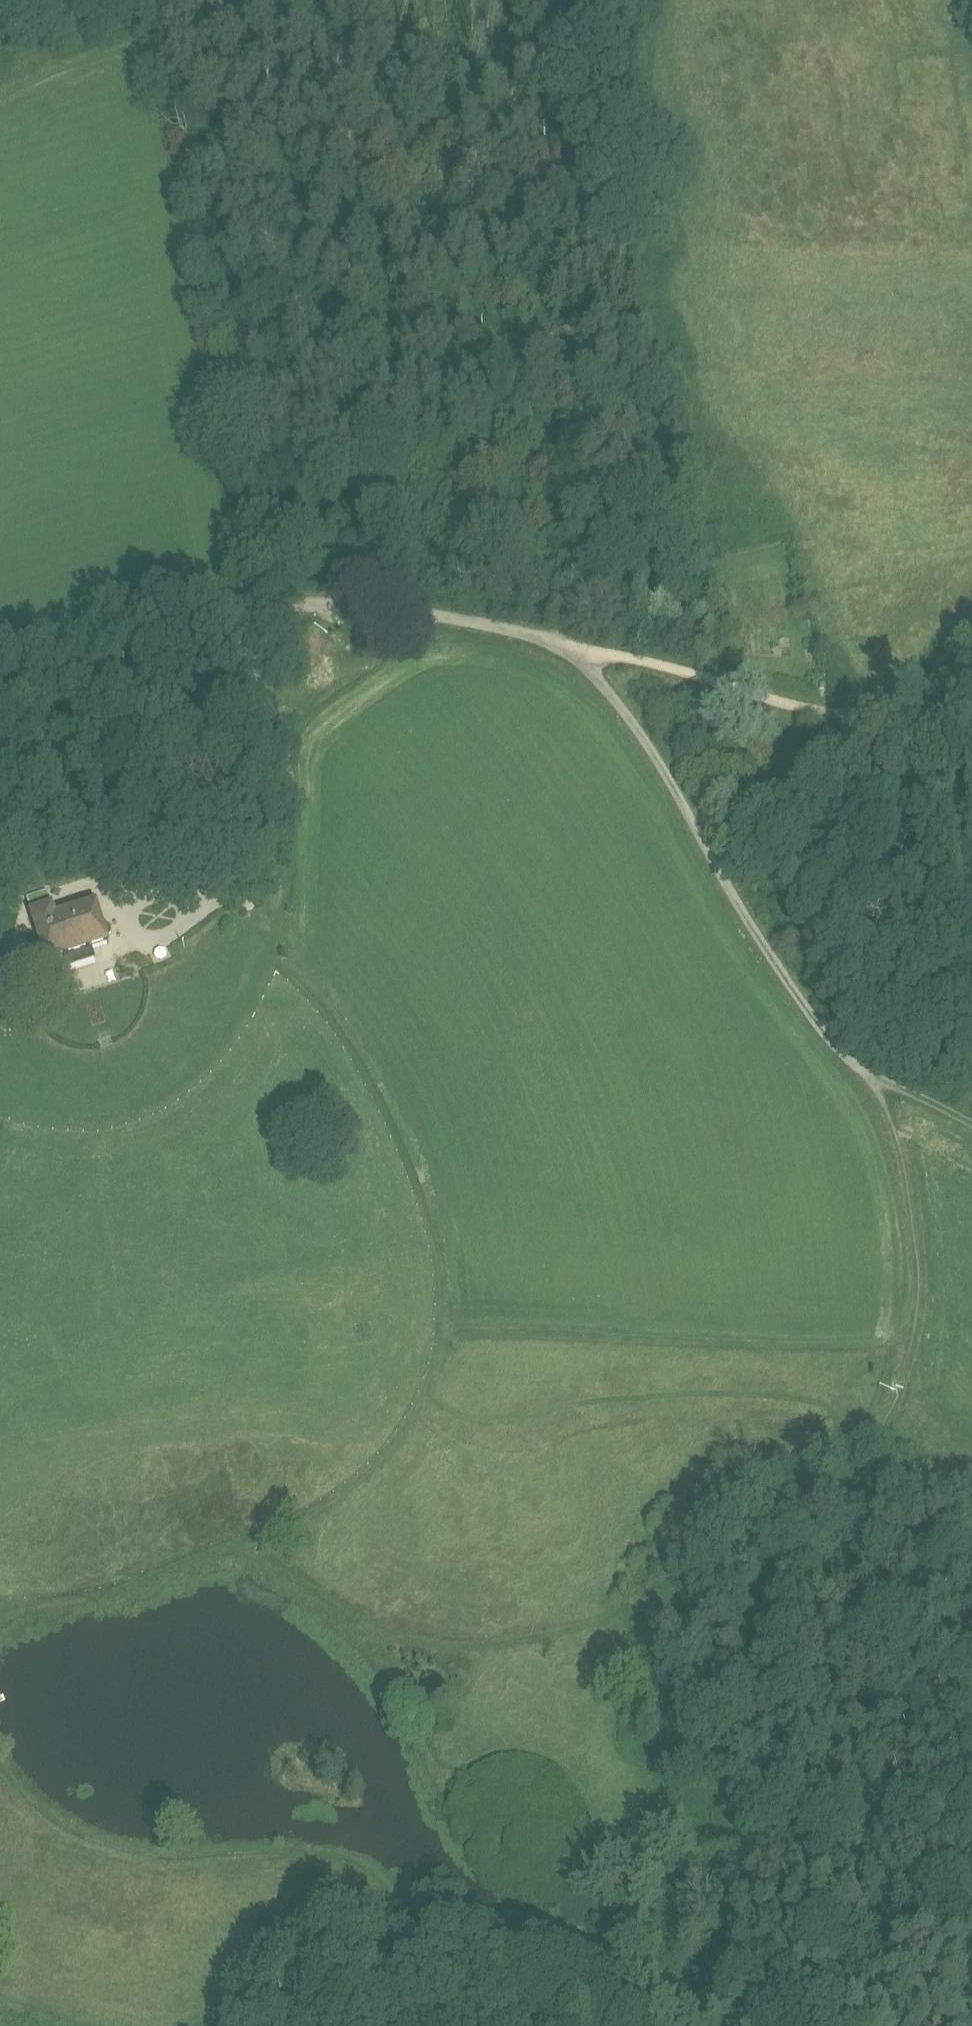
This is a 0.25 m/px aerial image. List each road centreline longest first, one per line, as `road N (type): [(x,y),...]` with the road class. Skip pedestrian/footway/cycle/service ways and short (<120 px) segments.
road 1 (track): [(558,642),(423,611),(268,602),(161,619),(0,672)]
road 2 (track): [(860,1068),(736,900),(645,735),(558,642)]
road 3 (track): [(218,609),(268,702),(285,841),(237,886),(204,903),(155,902),(126,918),(138,939),(165,937)]
road 4 (track): [(558,642),(664,664),(809,710),(901,709)]

